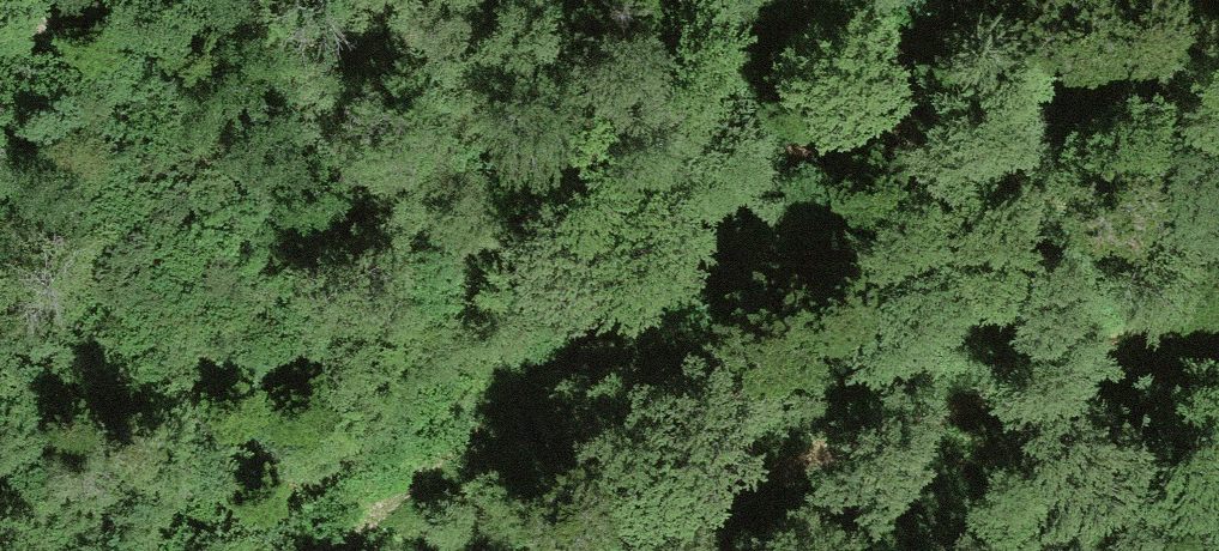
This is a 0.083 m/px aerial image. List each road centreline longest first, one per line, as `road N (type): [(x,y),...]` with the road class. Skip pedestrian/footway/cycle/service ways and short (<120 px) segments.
road 1 (track): [(329,550),(986,0)]
road 2 (track): [(504,550),(1218,321)]

